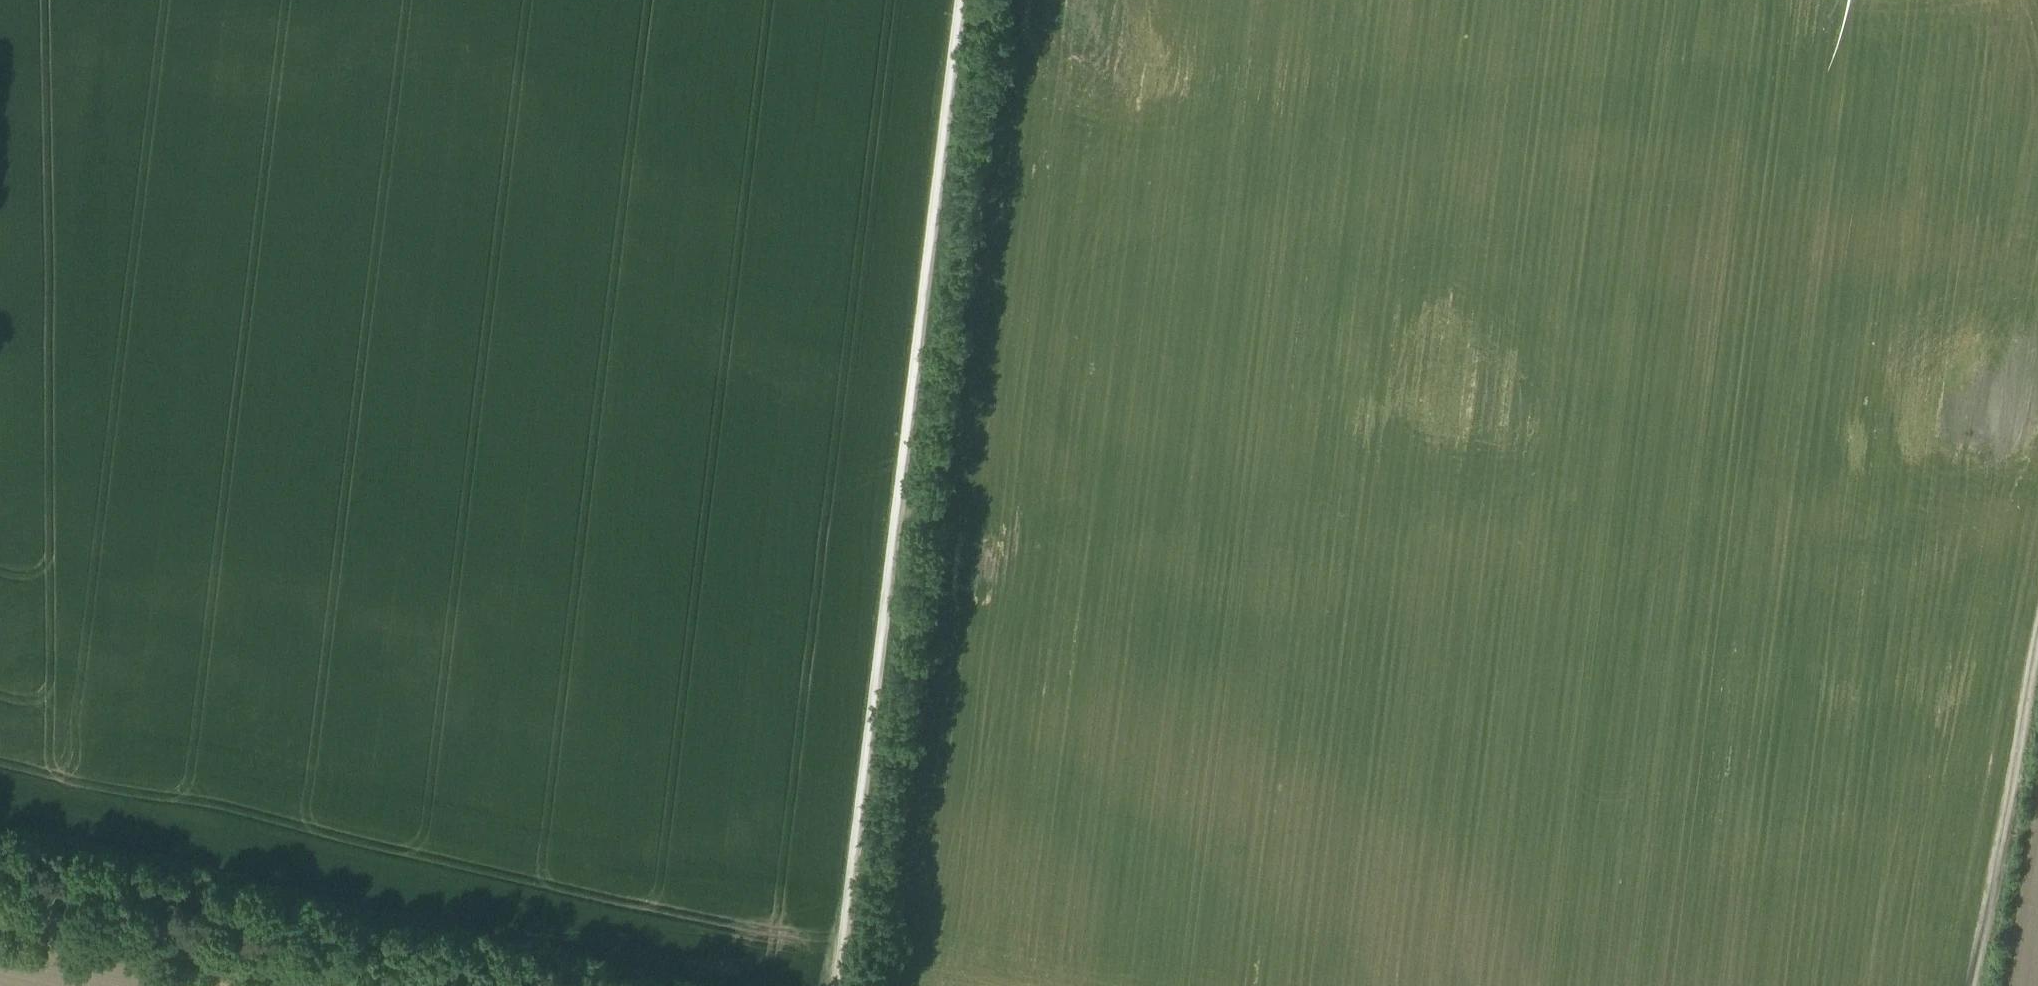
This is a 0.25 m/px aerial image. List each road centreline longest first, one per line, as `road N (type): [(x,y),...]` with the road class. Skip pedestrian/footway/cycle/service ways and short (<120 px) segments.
road 1 (unclassified): [(841,985),(962,0)]
road 2 (unclassified): [(0,908),(365,985)]

